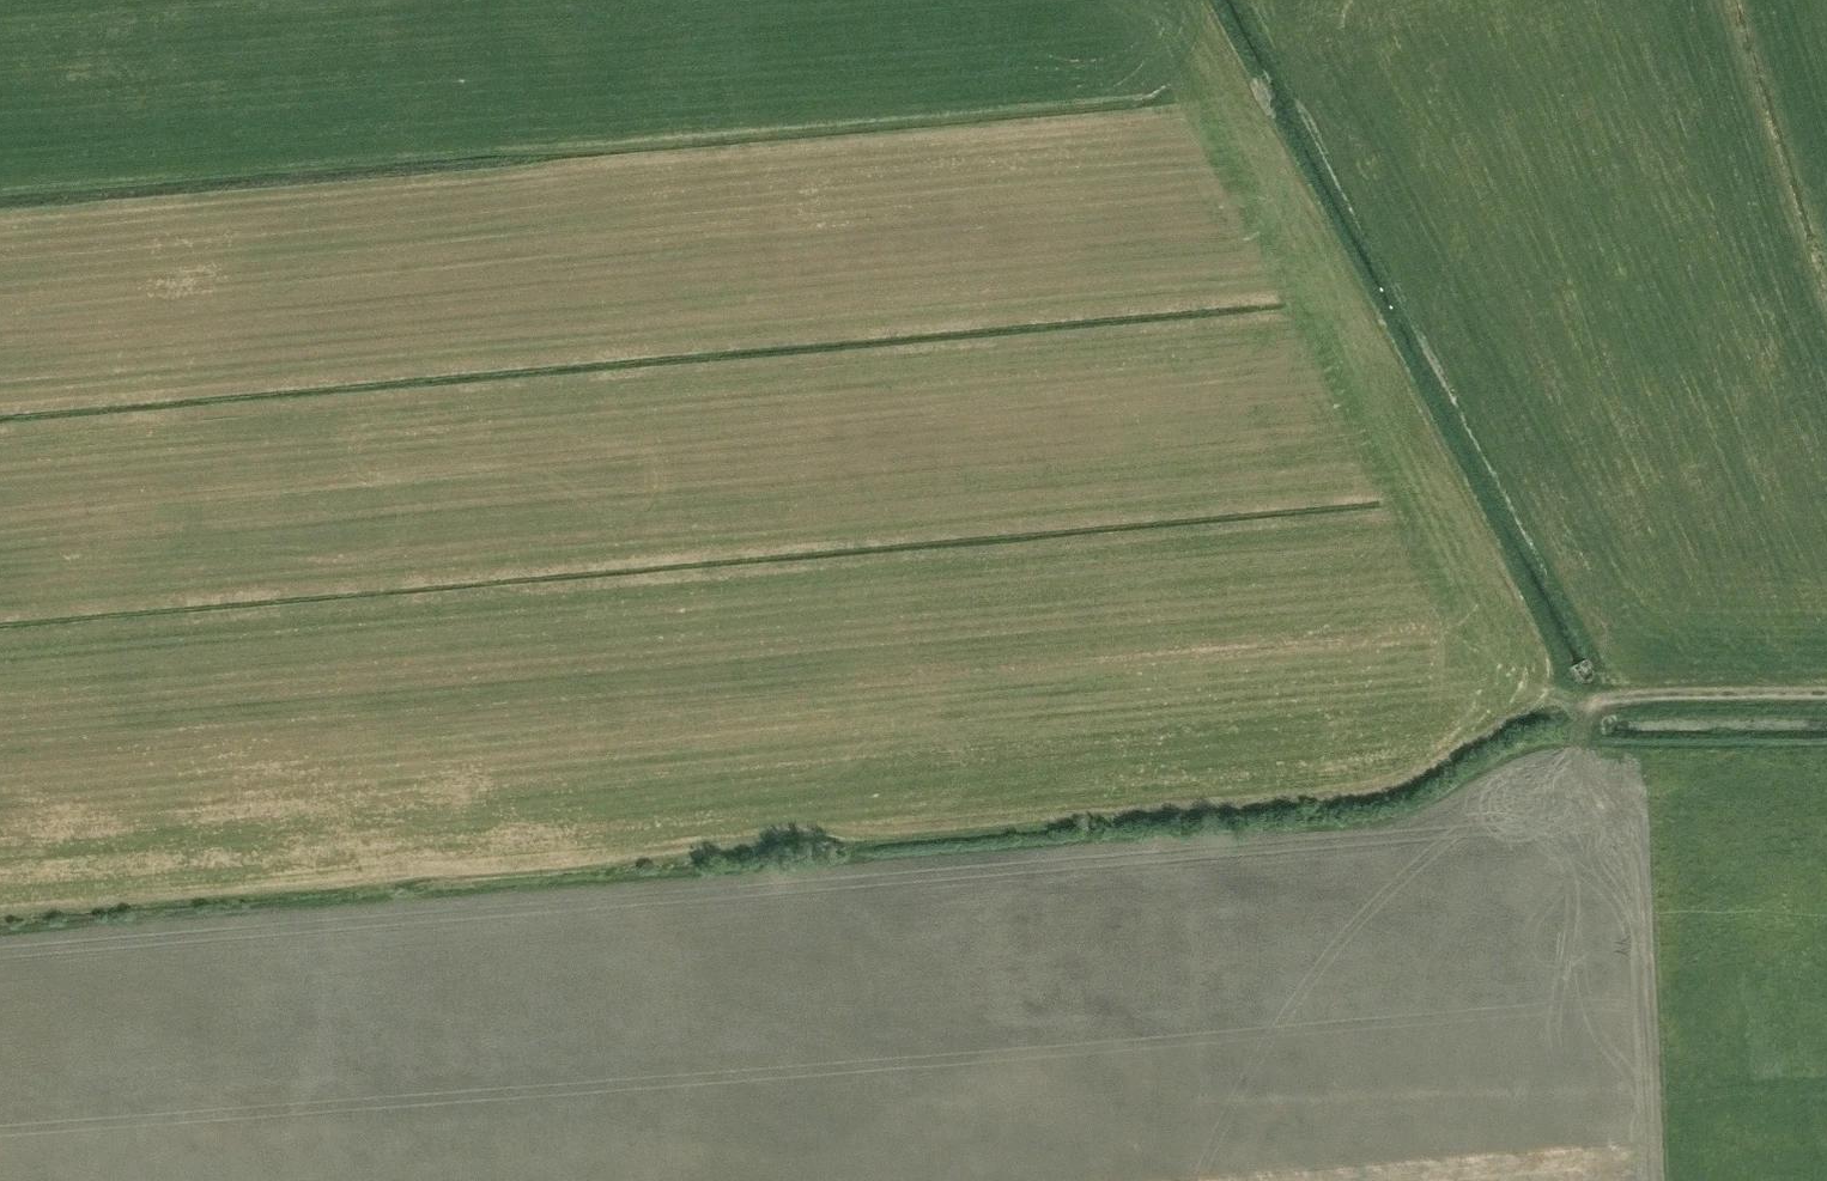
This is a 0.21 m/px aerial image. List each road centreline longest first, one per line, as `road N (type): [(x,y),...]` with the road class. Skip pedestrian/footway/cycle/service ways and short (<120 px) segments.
road 1 (track): [(1826,699),(1630,700)]

